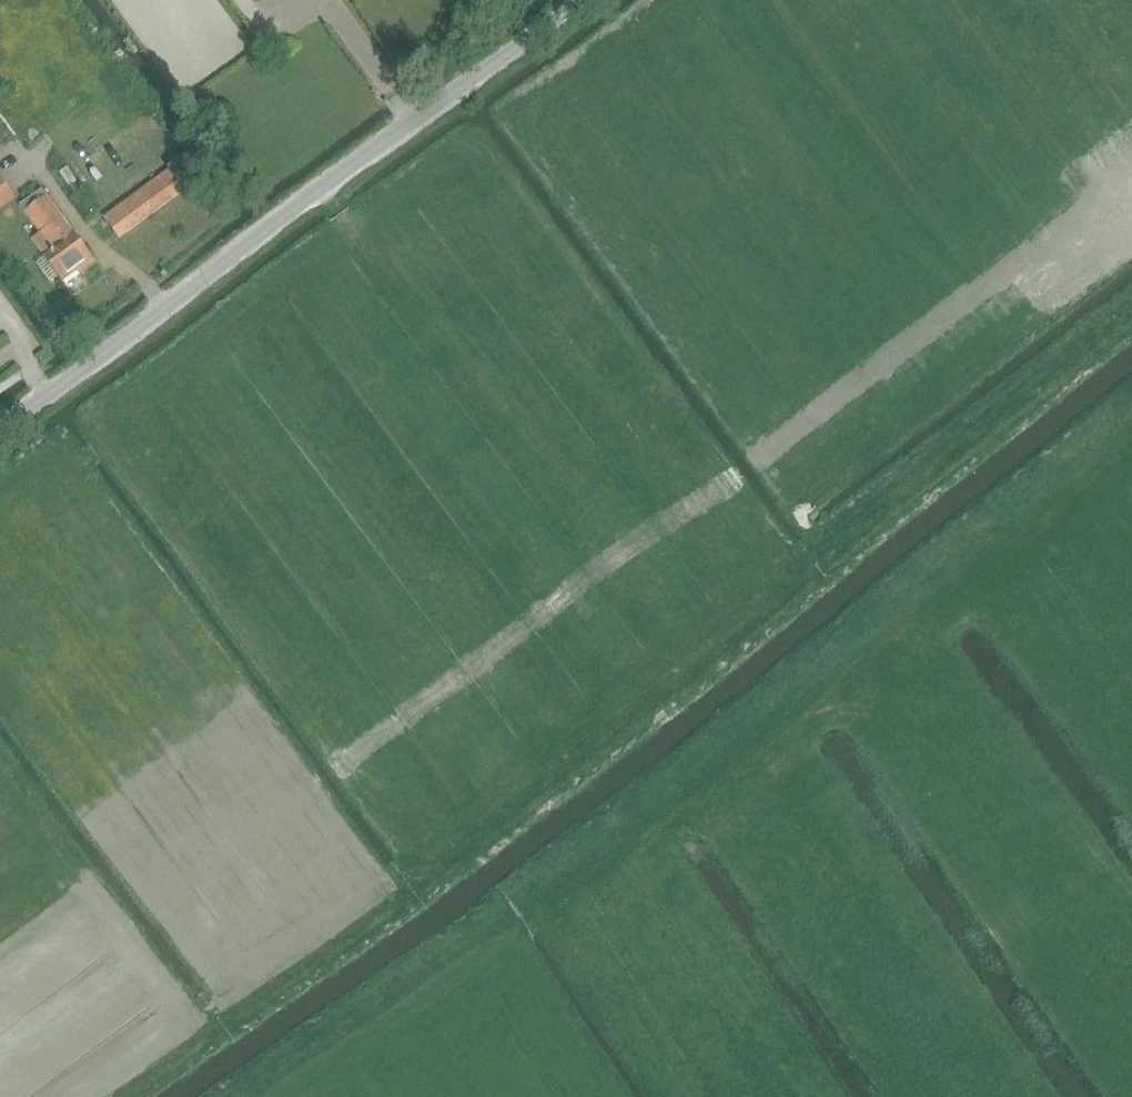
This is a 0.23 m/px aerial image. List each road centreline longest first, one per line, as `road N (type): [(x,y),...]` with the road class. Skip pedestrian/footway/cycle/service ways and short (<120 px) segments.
road 1 (unclassified): [(0,428),(582,0)]
road 2 (track): [(275,1096),(786,732)]

